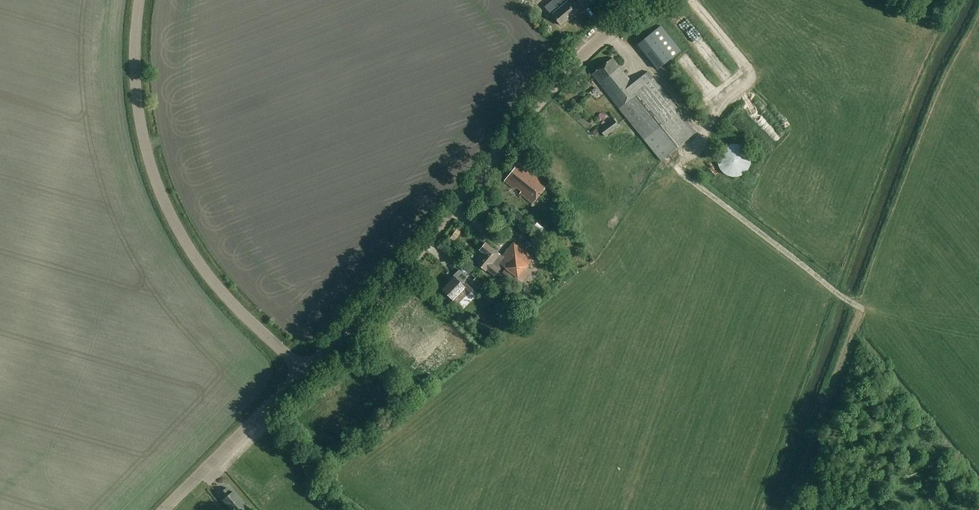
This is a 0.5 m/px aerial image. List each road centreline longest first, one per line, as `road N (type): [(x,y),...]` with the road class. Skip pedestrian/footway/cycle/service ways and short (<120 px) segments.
road 1 (tertiary): [(305,372),(547,93),(646,0)]
road 2 (tertiary): [(305,372),(206,273),(166,204),(134,72),(141,0)]
road 3 (tertiary): [(165,509),(305,372)]

